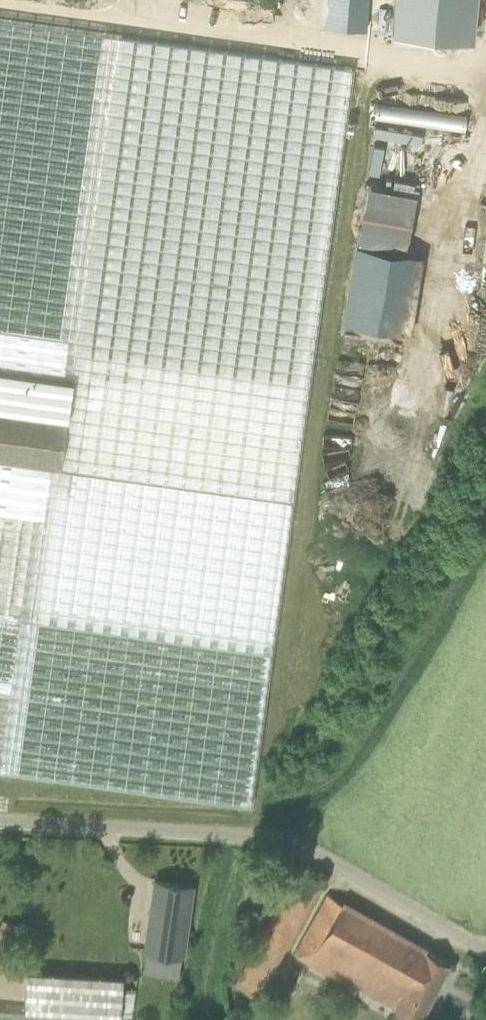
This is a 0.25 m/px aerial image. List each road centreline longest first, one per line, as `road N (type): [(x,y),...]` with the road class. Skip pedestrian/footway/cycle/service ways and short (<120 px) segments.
road 1 (unclassified): [(485,946),(357,876),(256,833),(0,821)]

